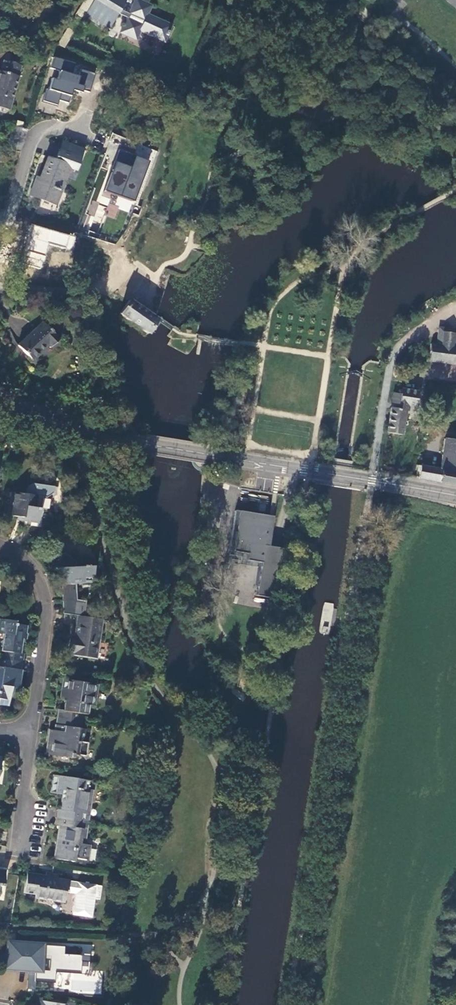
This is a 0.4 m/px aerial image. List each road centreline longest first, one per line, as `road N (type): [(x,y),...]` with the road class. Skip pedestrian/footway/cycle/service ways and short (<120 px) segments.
road 1 (tertiary): [(0,398),(122,441),(455,496)]
road 2 (residential): [(31,730),(47,604),(31,568),(0,549)]

